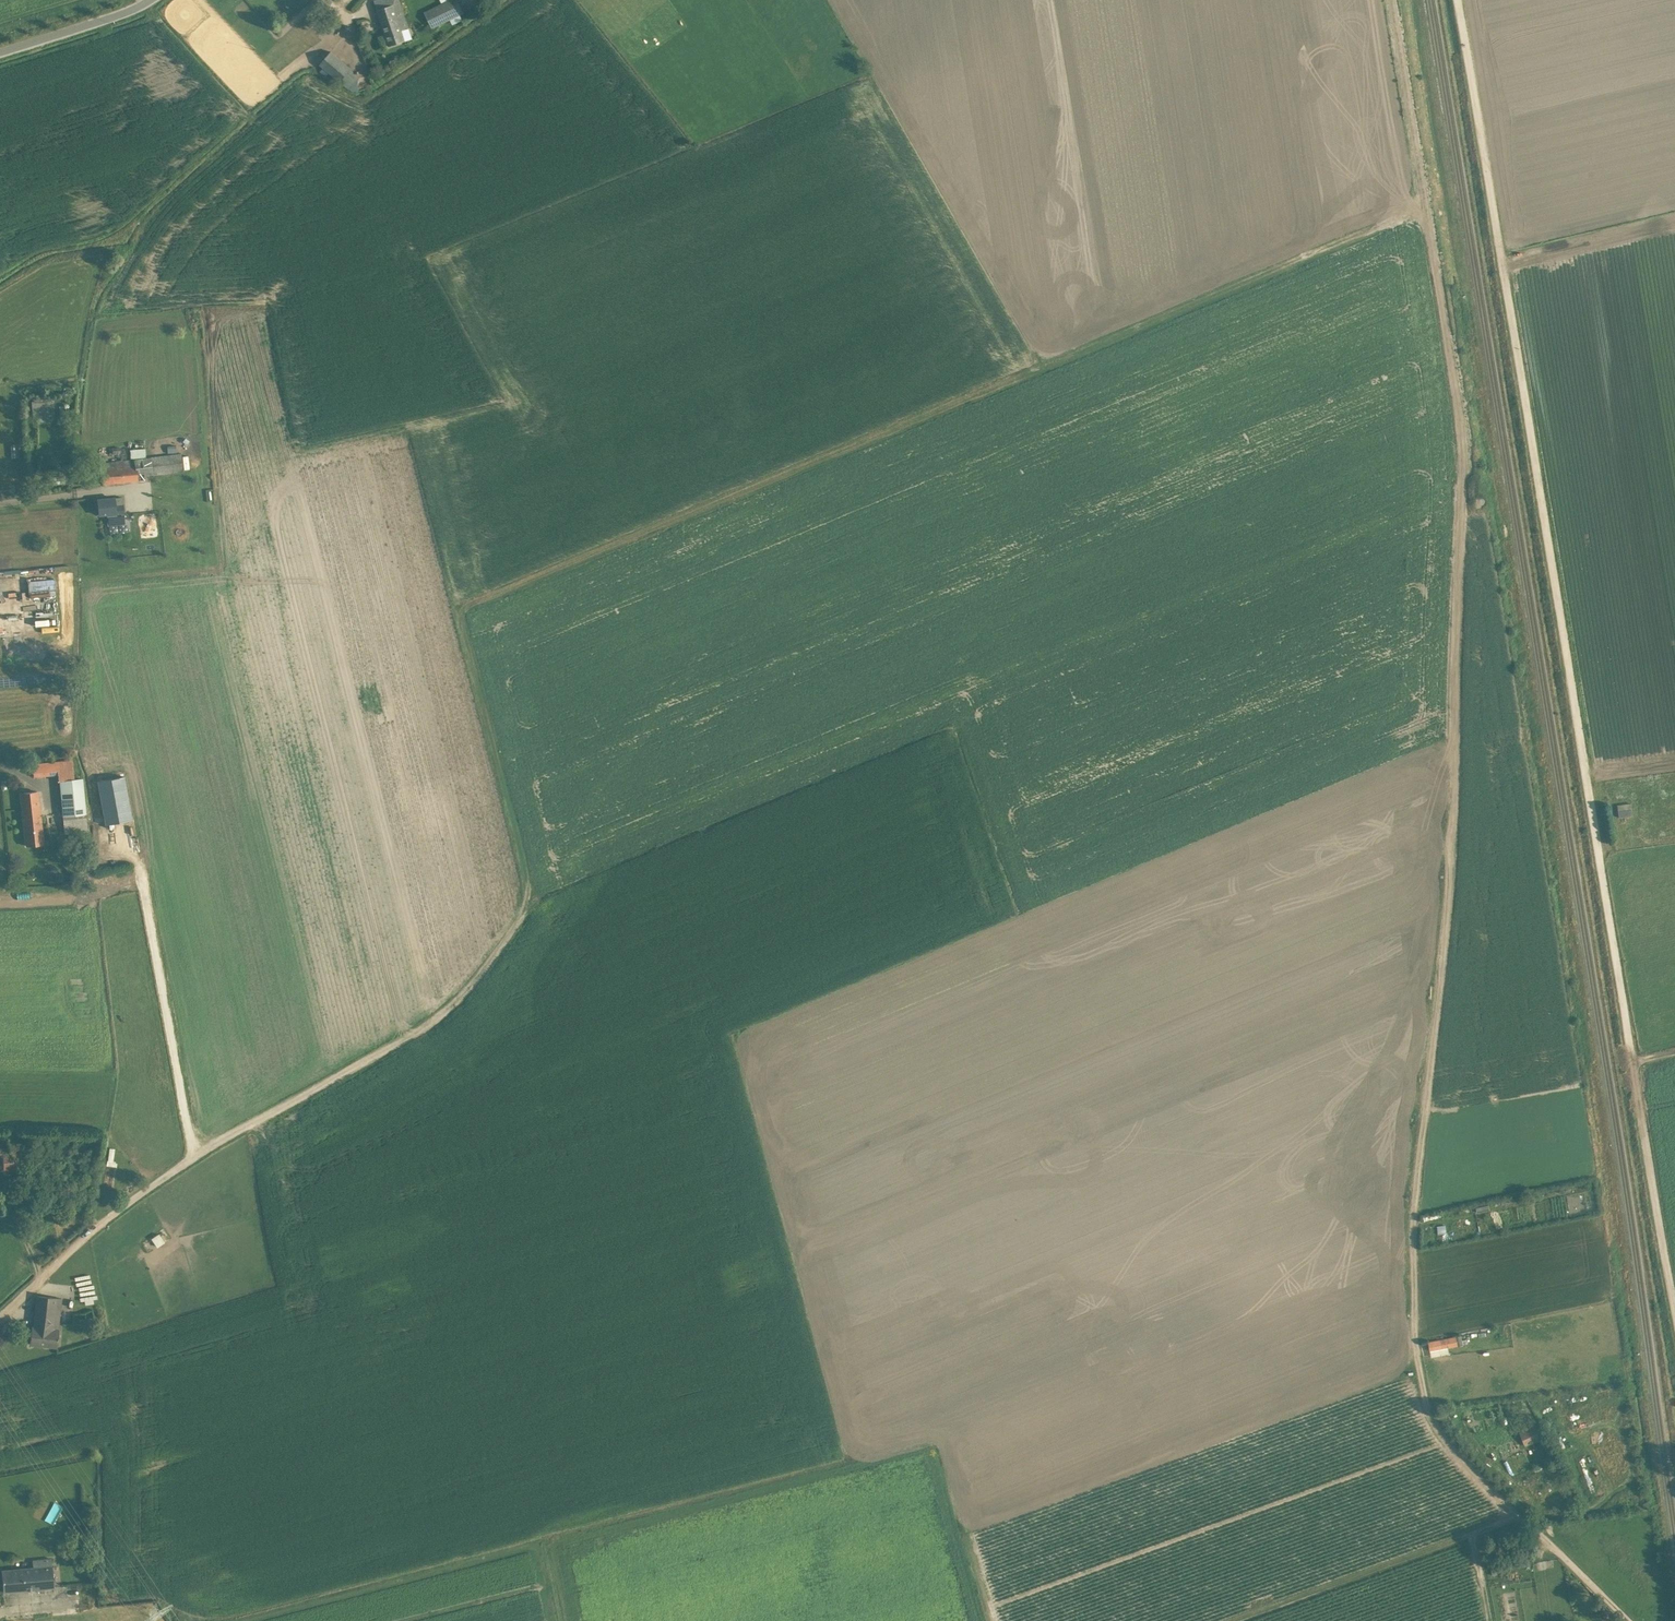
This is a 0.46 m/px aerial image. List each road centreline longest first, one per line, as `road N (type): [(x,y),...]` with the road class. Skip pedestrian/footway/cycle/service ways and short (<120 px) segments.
road 1 (track): [(1427,205),(475,601),(461,616),(525,882),(525,905),(474,984),(455,1006),(149,1188),(0,1317)]
road 2 (track): [(1393,0),(1470,464),(1452,604),(1452,844),(1418,1215),(1417,1345),(1434,1411),(1452,1437),(1628,1620)]
road 3 (track): [(1674,1300),(1459,0)]
road 4 (track): [(132,838),(196,1157)]
road 5 (track): [(1234,1620),(1523,1518)]
road 6 (tertiary): [(0,52),(150,0)]

